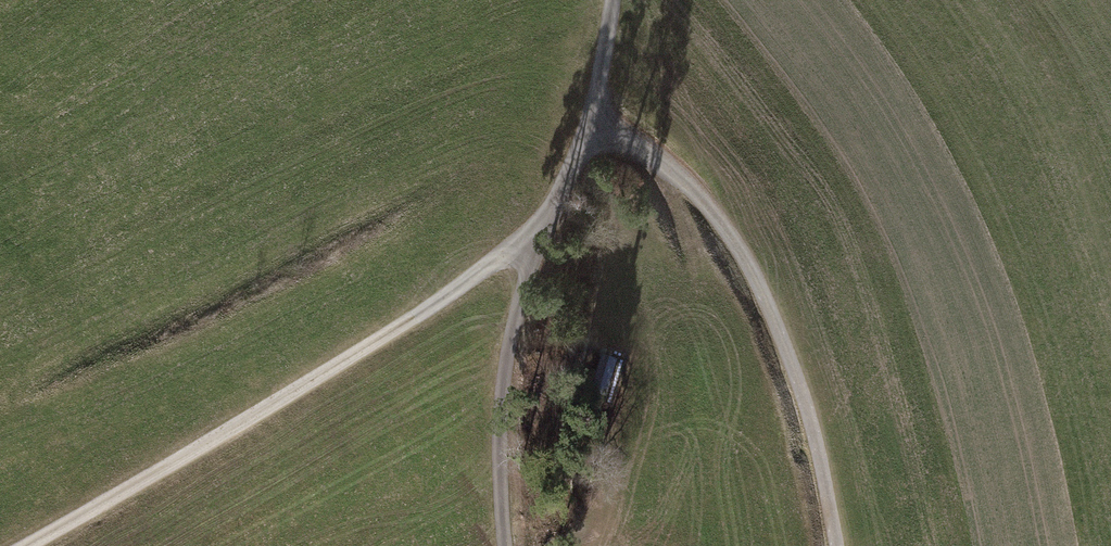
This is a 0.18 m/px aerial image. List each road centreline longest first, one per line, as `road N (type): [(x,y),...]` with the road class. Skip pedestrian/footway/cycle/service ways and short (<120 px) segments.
road 1 (track): [(539,231),(277,406),(28,545)]
road 2 (track): [(614,0),(591,124),(539,231),(513,329),(500,446),(505,545)]
road 3 (track): [(830,545),(807,416),(768,310),(709,210),(654,159),(591,124)]

